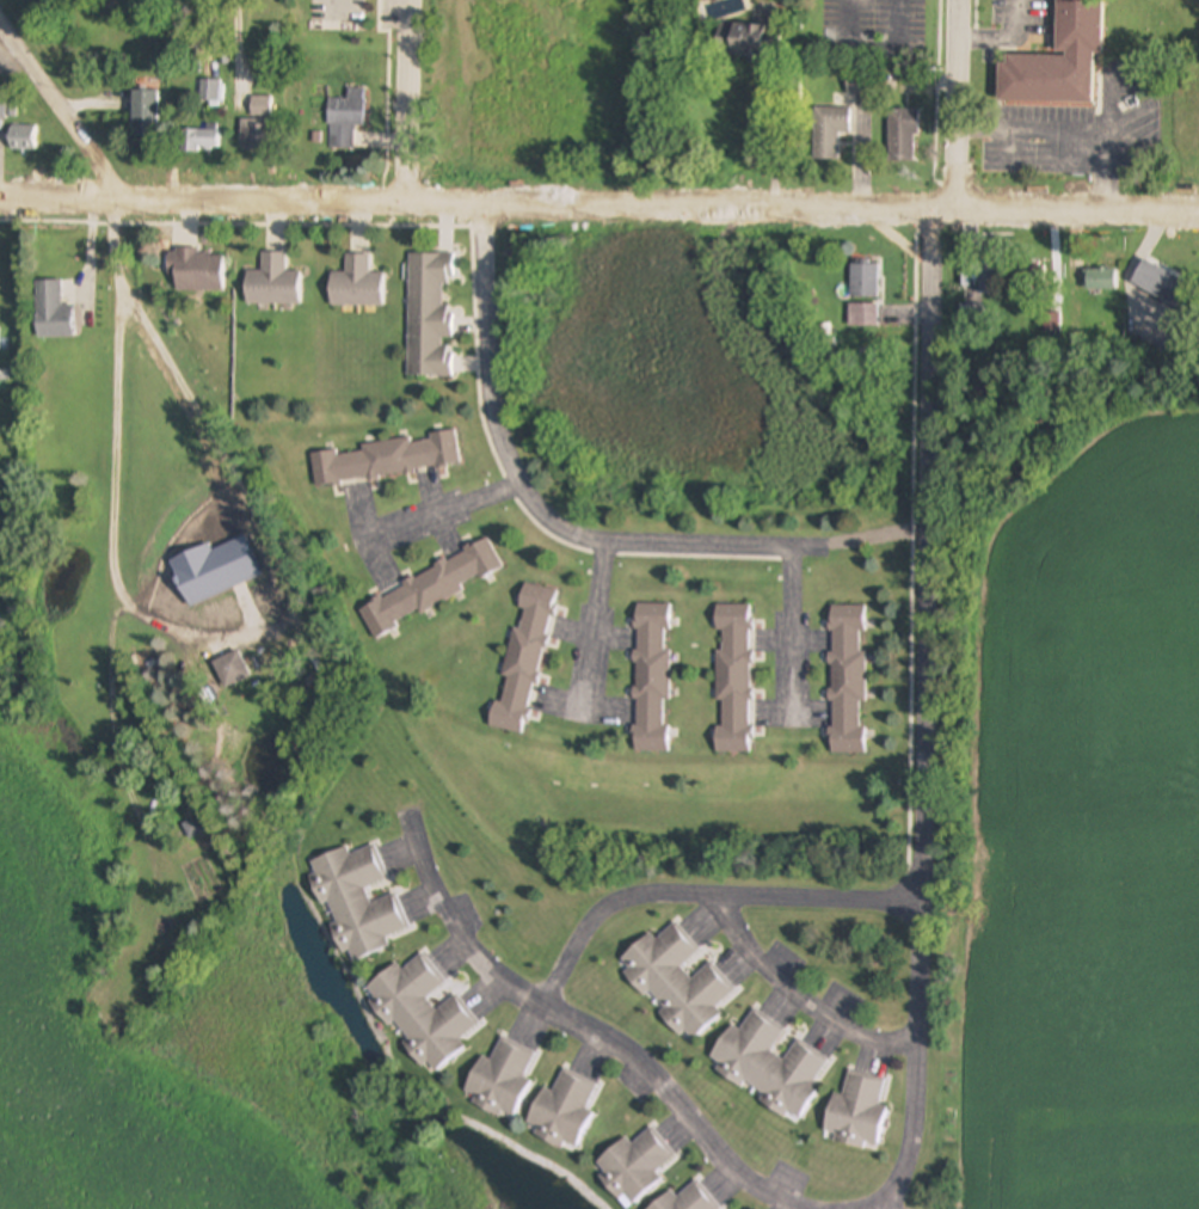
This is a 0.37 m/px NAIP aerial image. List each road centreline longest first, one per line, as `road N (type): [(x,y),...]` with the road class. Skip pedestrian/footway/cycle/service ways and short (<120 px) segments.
road 1 (residential): [(1198,214),(955,203),(486,208),(0,200)]
road 2 (residential): [(931,204),(922,1129),(909,1179),(888,1208)]
road 3 (residential): [(797,1208),(736,1179),(640,1060),(481,971),(447,929),(408,810)]
road 4 (residential): [(924,904),(623,897),(595,912),(543,1009)]
road 5 (residential): [(923,1049),(865,1041),(795,996),(746,951),(719,896)]
road 6 (residential): [(124,202),(0,22)]
road 7 (residential): [(407,203),(408,0)]
road 8 (residential): [(955,203),(955,0)]

